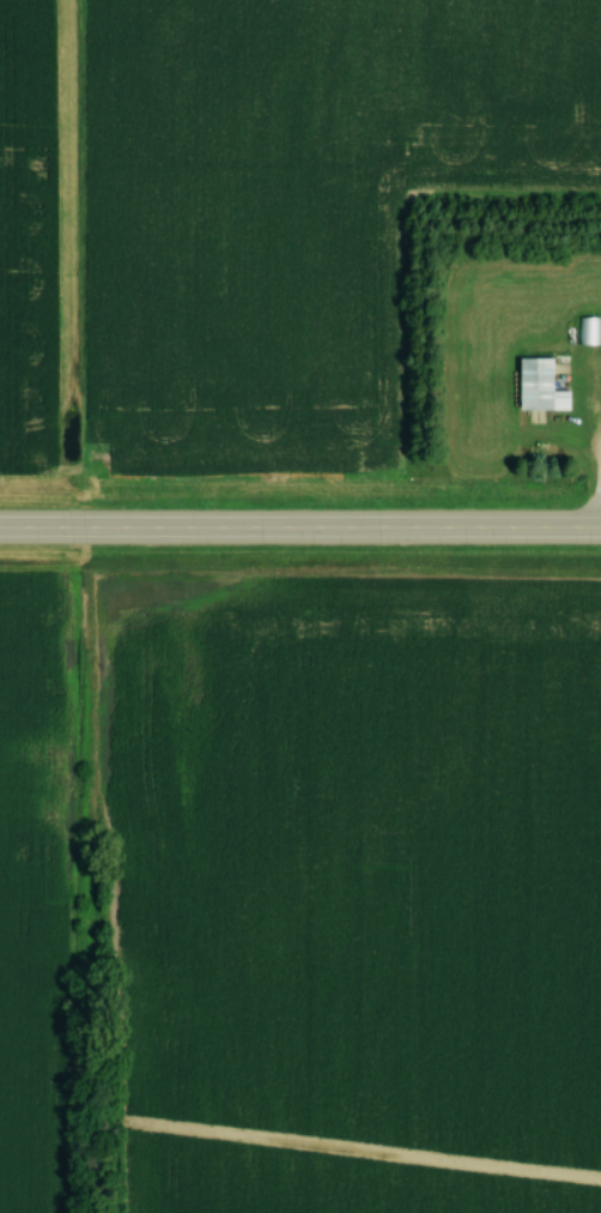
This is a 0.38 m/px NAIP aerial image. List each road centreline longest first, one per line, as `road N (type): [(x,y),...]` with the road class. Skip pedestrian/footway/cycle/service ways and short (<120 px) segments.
road 1 (primary): [(600,533),(0,532)]

